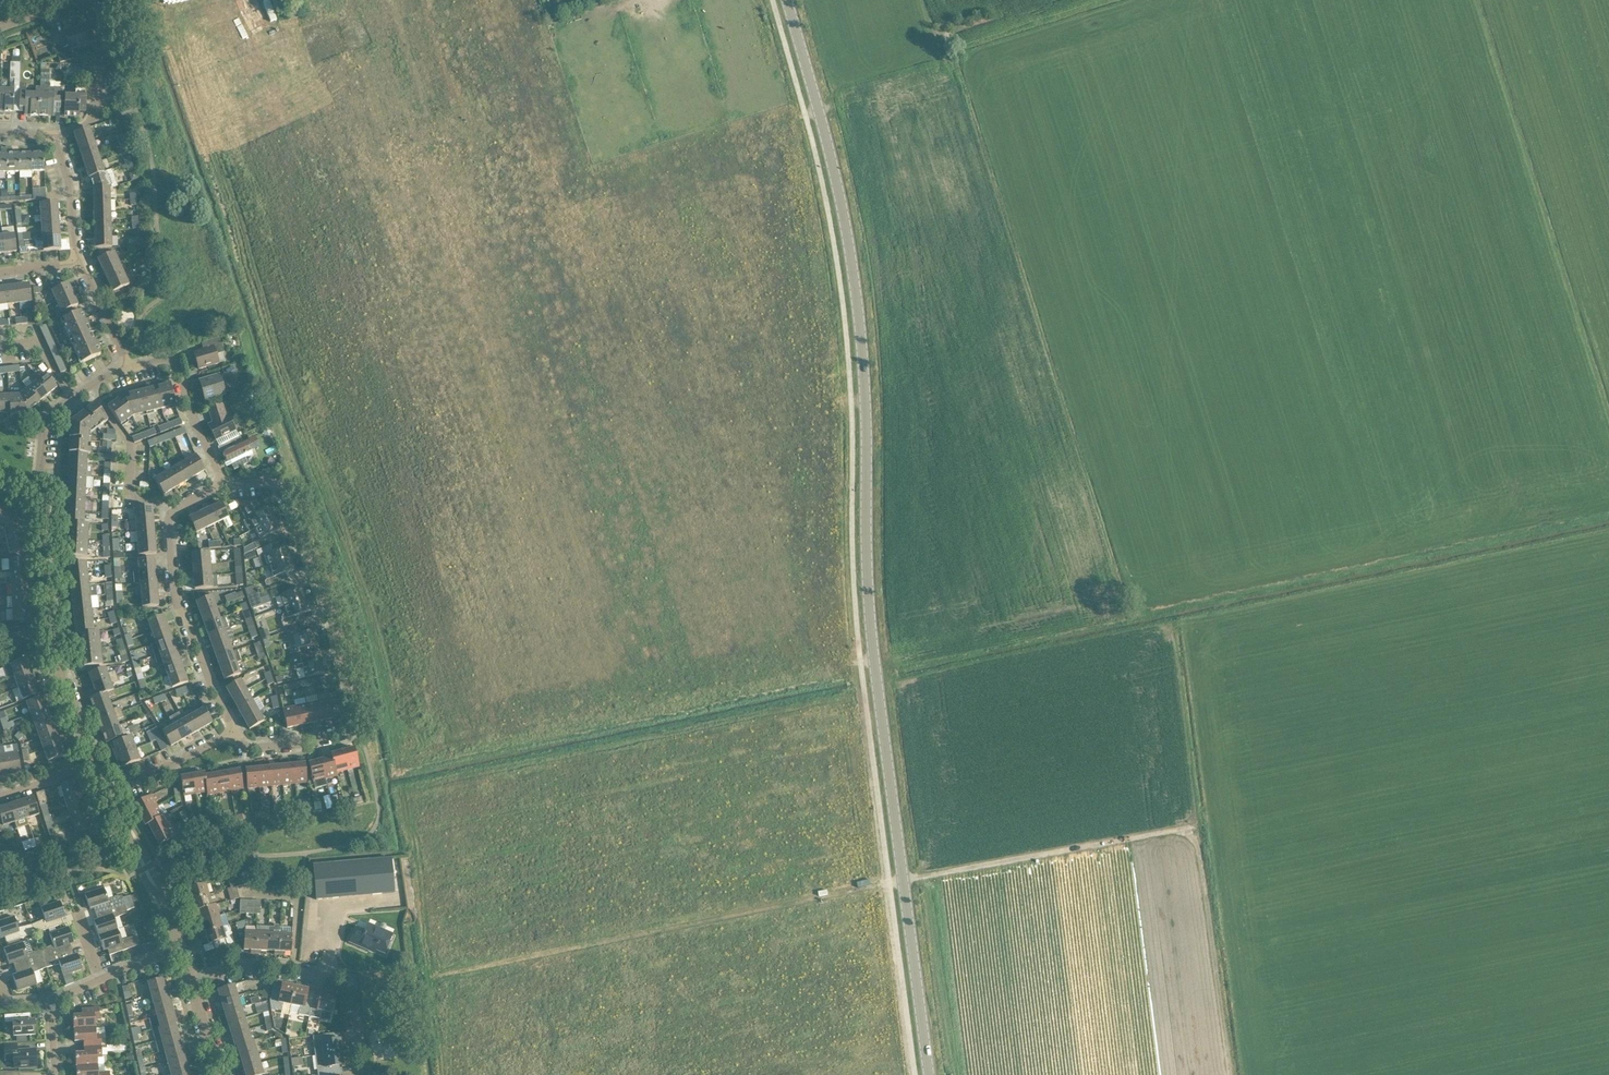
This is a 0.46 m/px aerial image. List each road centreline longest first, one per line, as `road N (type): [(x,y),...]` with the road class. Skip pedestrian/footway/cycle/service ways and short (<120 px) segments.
road 1 (secondary): [(788,0),(856,286),(874,659),(928,1074)]
road 2 (residential): [(466,744),(425,585),(297,368),(278,318)]
road 3 (residential): [(231,732),(253,748),(303,743),(352,723),(330,615),(280,488),(263,480),(226,483)]
road 4 (residential): [(753,190),(784,312),(793,397),(788,534)]
road 5 (residential): [(472,818),(800,779)]
road 6 (residential): [(466,744),(785,671)]
road 7 (residential): [(231,732),(178,605),(167,521),(226,483)]
road 8 (residential): [(800,779),(859,1062)]
road 9 (residential): [(364,1074),(346,979),(242,964),(191,982)]
road 10 (residential): [(540,249),(753,190)]
road 11 (residential): [(288,91),(295,109),(489,91)]
road 12 (residential): [(278,318),(206,119)]
road 13 (residential): [(647,356),(656,432),(646,562)]
road 14 (residential): [(524,198),(327,255)]
road 15 (residential): [(577,577),(543,494),(487,401)]
road 16 (residential): [(288,91),(469,30)]
road 17 (residential): [(80,262),(54,135),(0,133)]
road 18 (residential): [(182,952),(160,892),(105,791)]
road 19 (residential): [(226,483),(175,364),(127,368)]
road 20 (residential): [(31,492),(54,408),(127,368)]
road 21 (residential): [(487,401),(647,356)]
road 22 (residential): [(454,956),(441,836),(448,824),(472,818)]
road 23 (residential): [(278,318),(421,280)]
road 24 (residential): [(720,1074),(691,930)]
road 25 (residential): [(50,634),(46,521),(31,492)]
road 26 (residential): [(646,562),(788,534)]
road 27 (residential): [(454,956),(594,940)]
road 28 (residential): [(105,791),(178,764),(231,732)]
road 29 (residential): [(95,766),(50,634)]
road 30 (residential): [(487,401),(421,280)]
road 31 (residential): [(788,534),(785,671)]
road 32 (residential): [(594,940),(610,1074)]
road 33 (residential): [(206,119),(187,65),(204,0)]
road 34 (residential): [(421,280),(540,249)]
road 35 (residential): [(470,1074),(454,956)]

